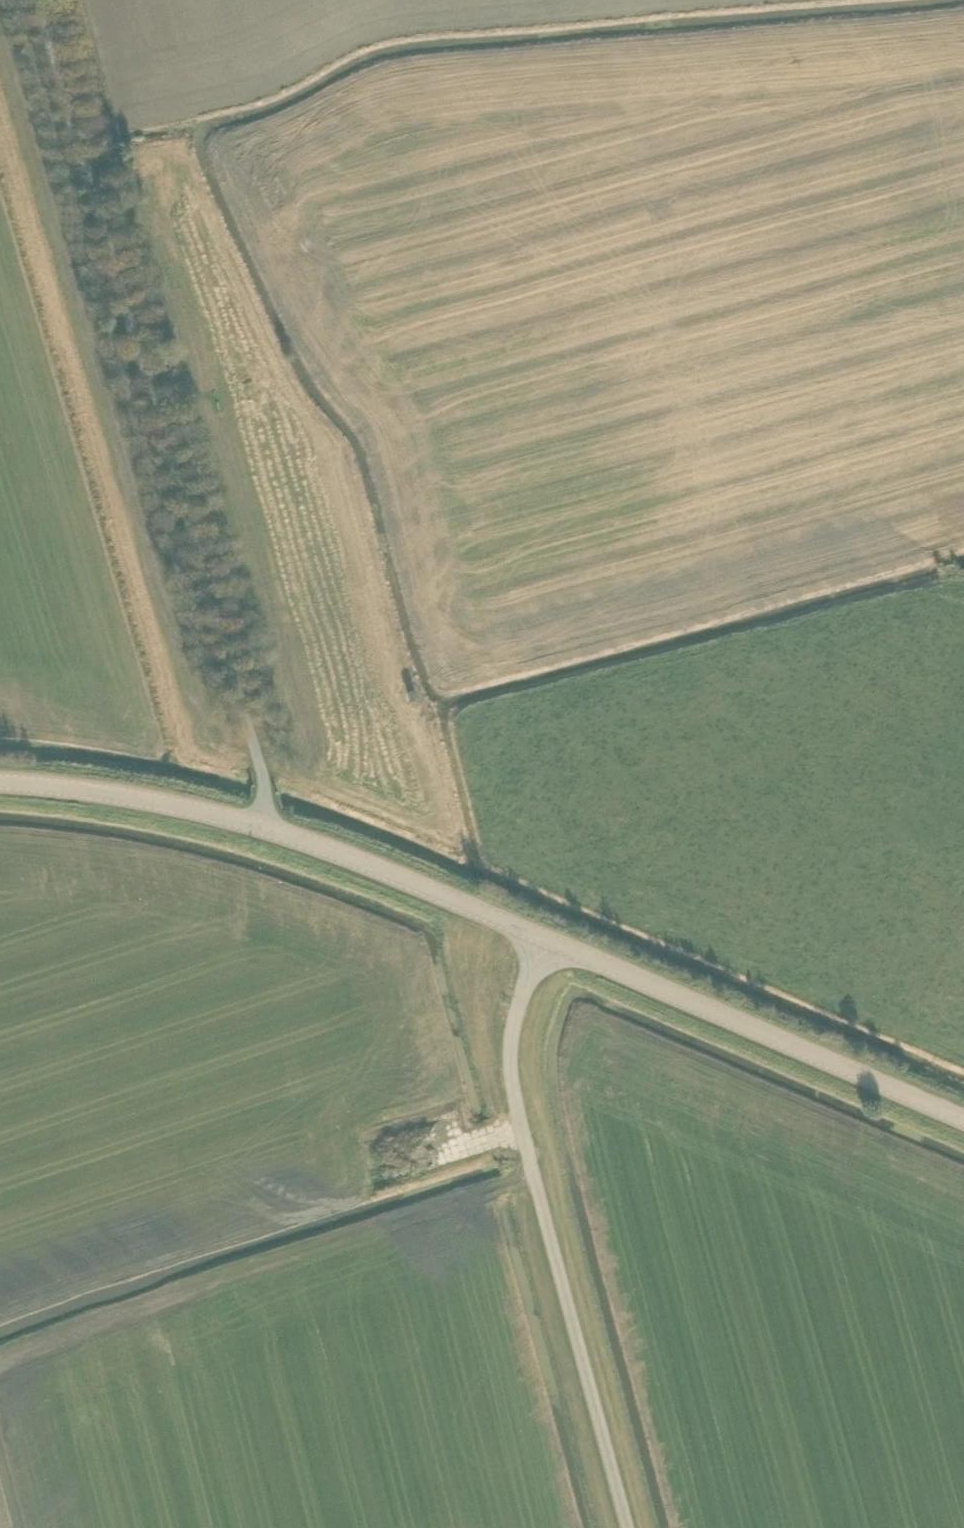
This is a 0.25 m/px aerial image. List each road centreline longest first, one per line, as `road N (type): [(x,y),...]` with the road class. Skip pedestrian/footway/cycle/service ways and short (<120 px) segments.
road 1 (unclassified): [(273,831),(37,0)]
road 2 (unclassified): [(625,1527),(512,1086),(514,1023),(540,940)]
road 3 (secondary): [(963,1120),(540,940)]
road 4 (secondary): [(540,940),(273,831)]
road 5 (secondary): [(273,831),(112,795),(0,783)]

